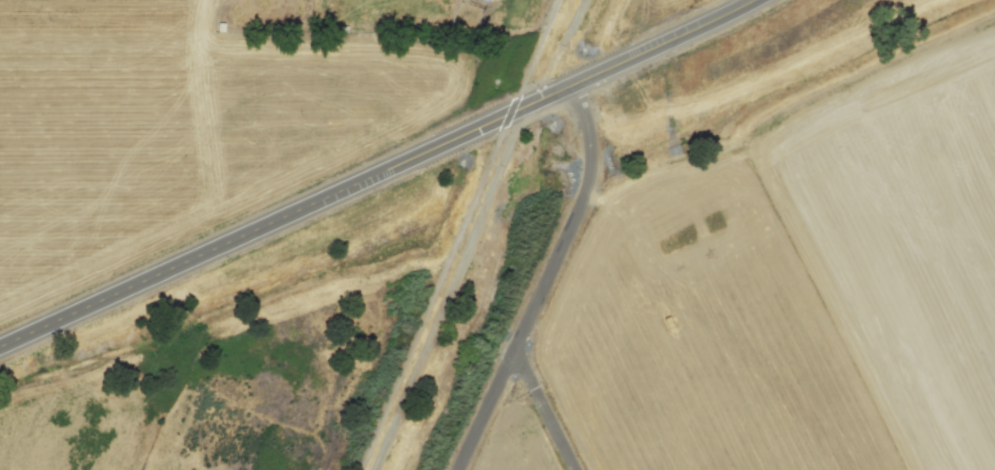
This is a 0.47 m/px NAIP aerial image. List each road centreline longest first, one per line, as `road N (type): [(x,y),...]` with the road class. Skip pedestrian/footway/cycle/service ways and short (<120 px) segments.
road 1 (tertiary): [(524,105),(0,344)]
road 2 (residential): [(570,84),(589,155),(582,202),(458,469)]
road 3 (tertiary): [(750,0),(524,105)]
road 4 (track): [(524,105),(585,0)]

